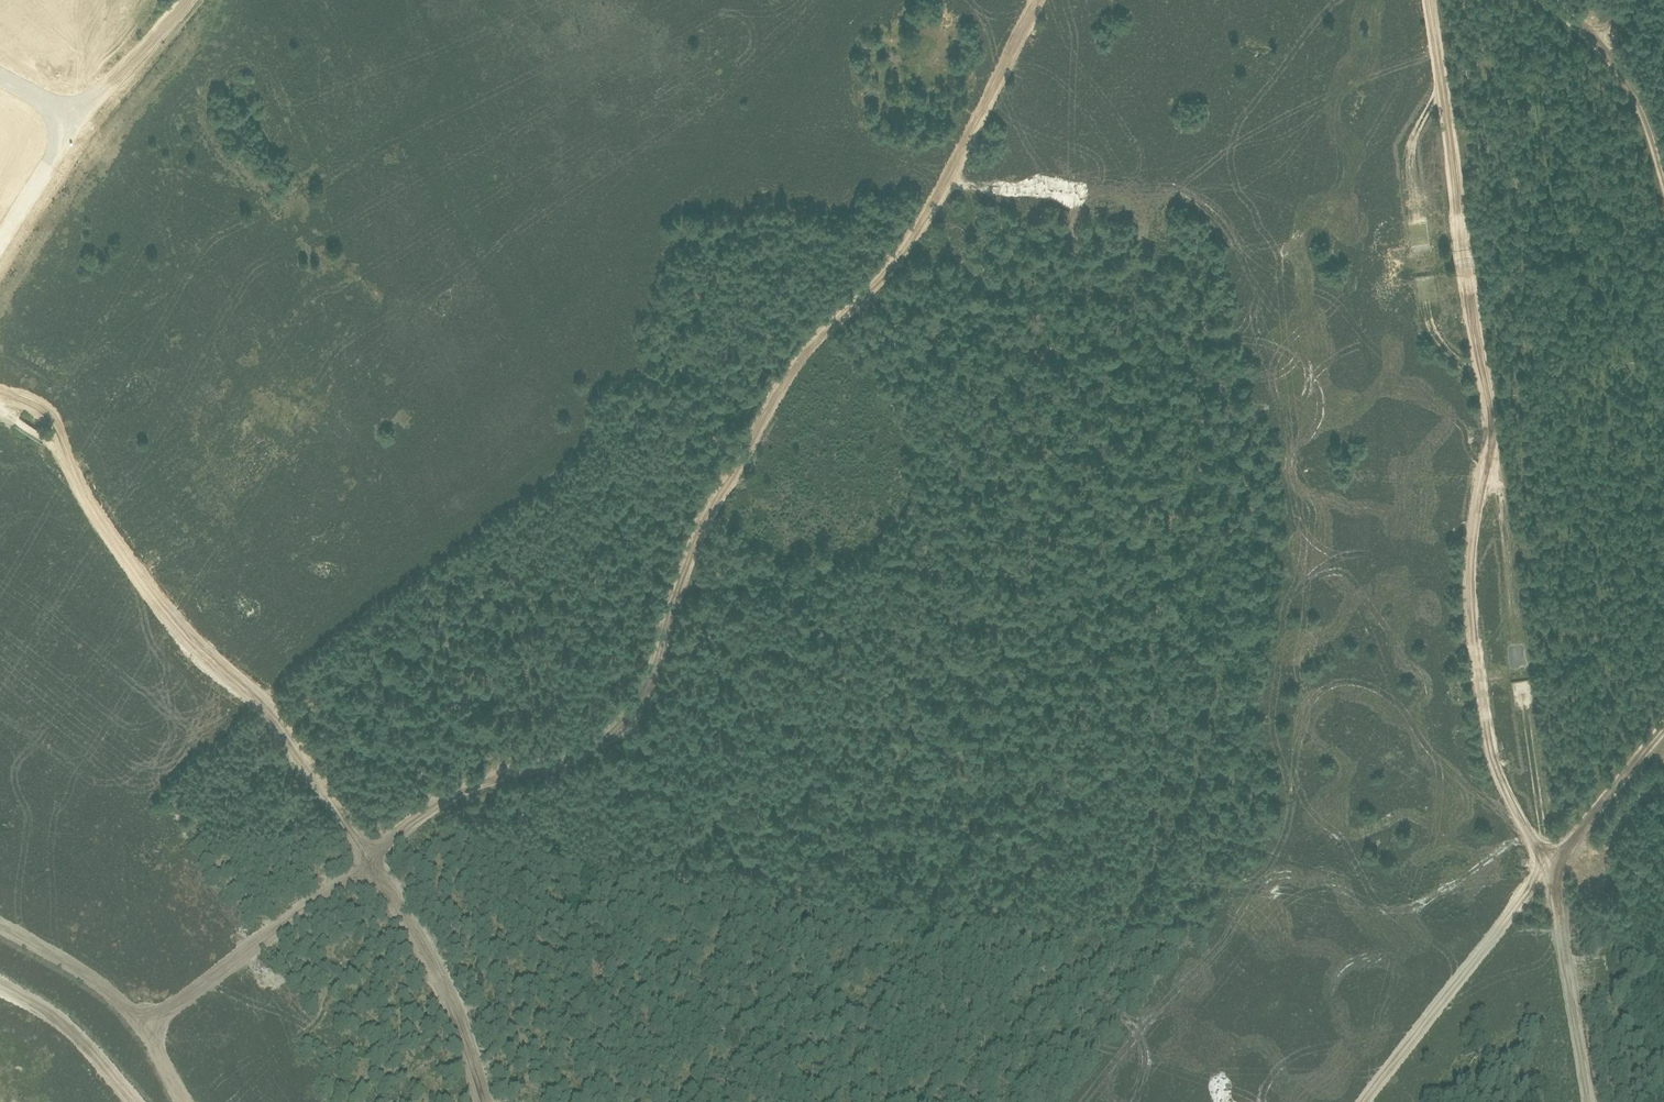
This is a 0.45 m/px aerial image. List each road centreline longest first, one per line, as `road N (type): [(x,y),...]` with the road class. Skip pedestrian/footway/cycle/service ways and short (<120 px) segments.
road 1 (track): [(0,80),(71,120),(187,0)]

